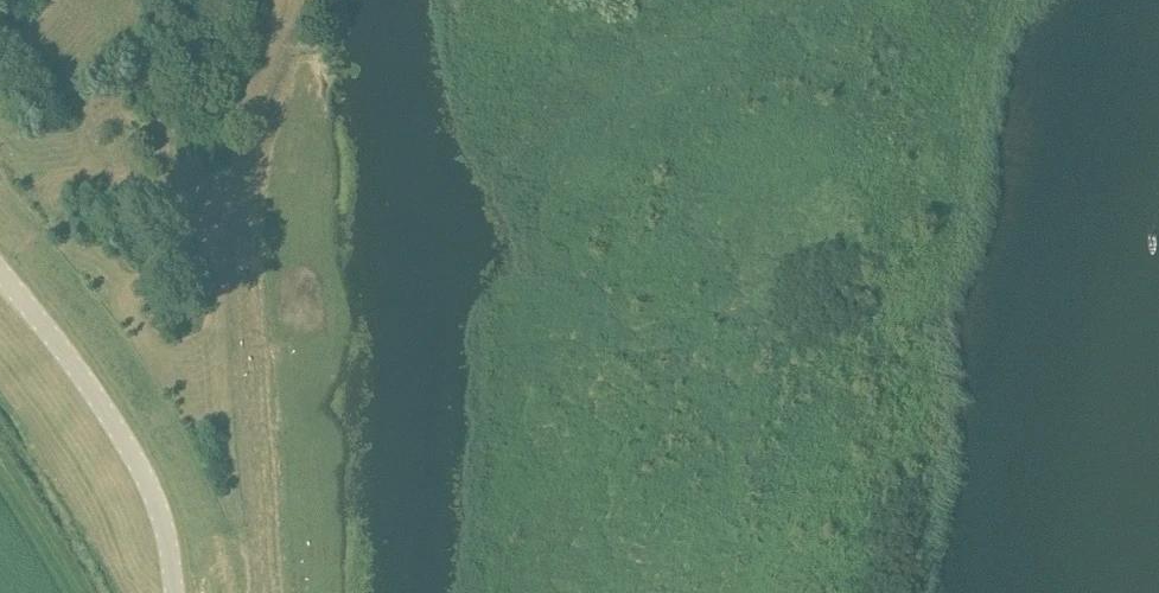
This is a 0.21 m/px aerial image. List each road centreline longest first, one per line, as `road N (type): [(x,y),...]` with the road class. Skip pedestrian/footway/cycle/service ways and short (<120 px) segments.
road 1 (track): [(0,208),(79,298),(184,460),(217,531),(228,592)]
road 2 (unclassified): [(172,592),(153,486),(0,266)]

